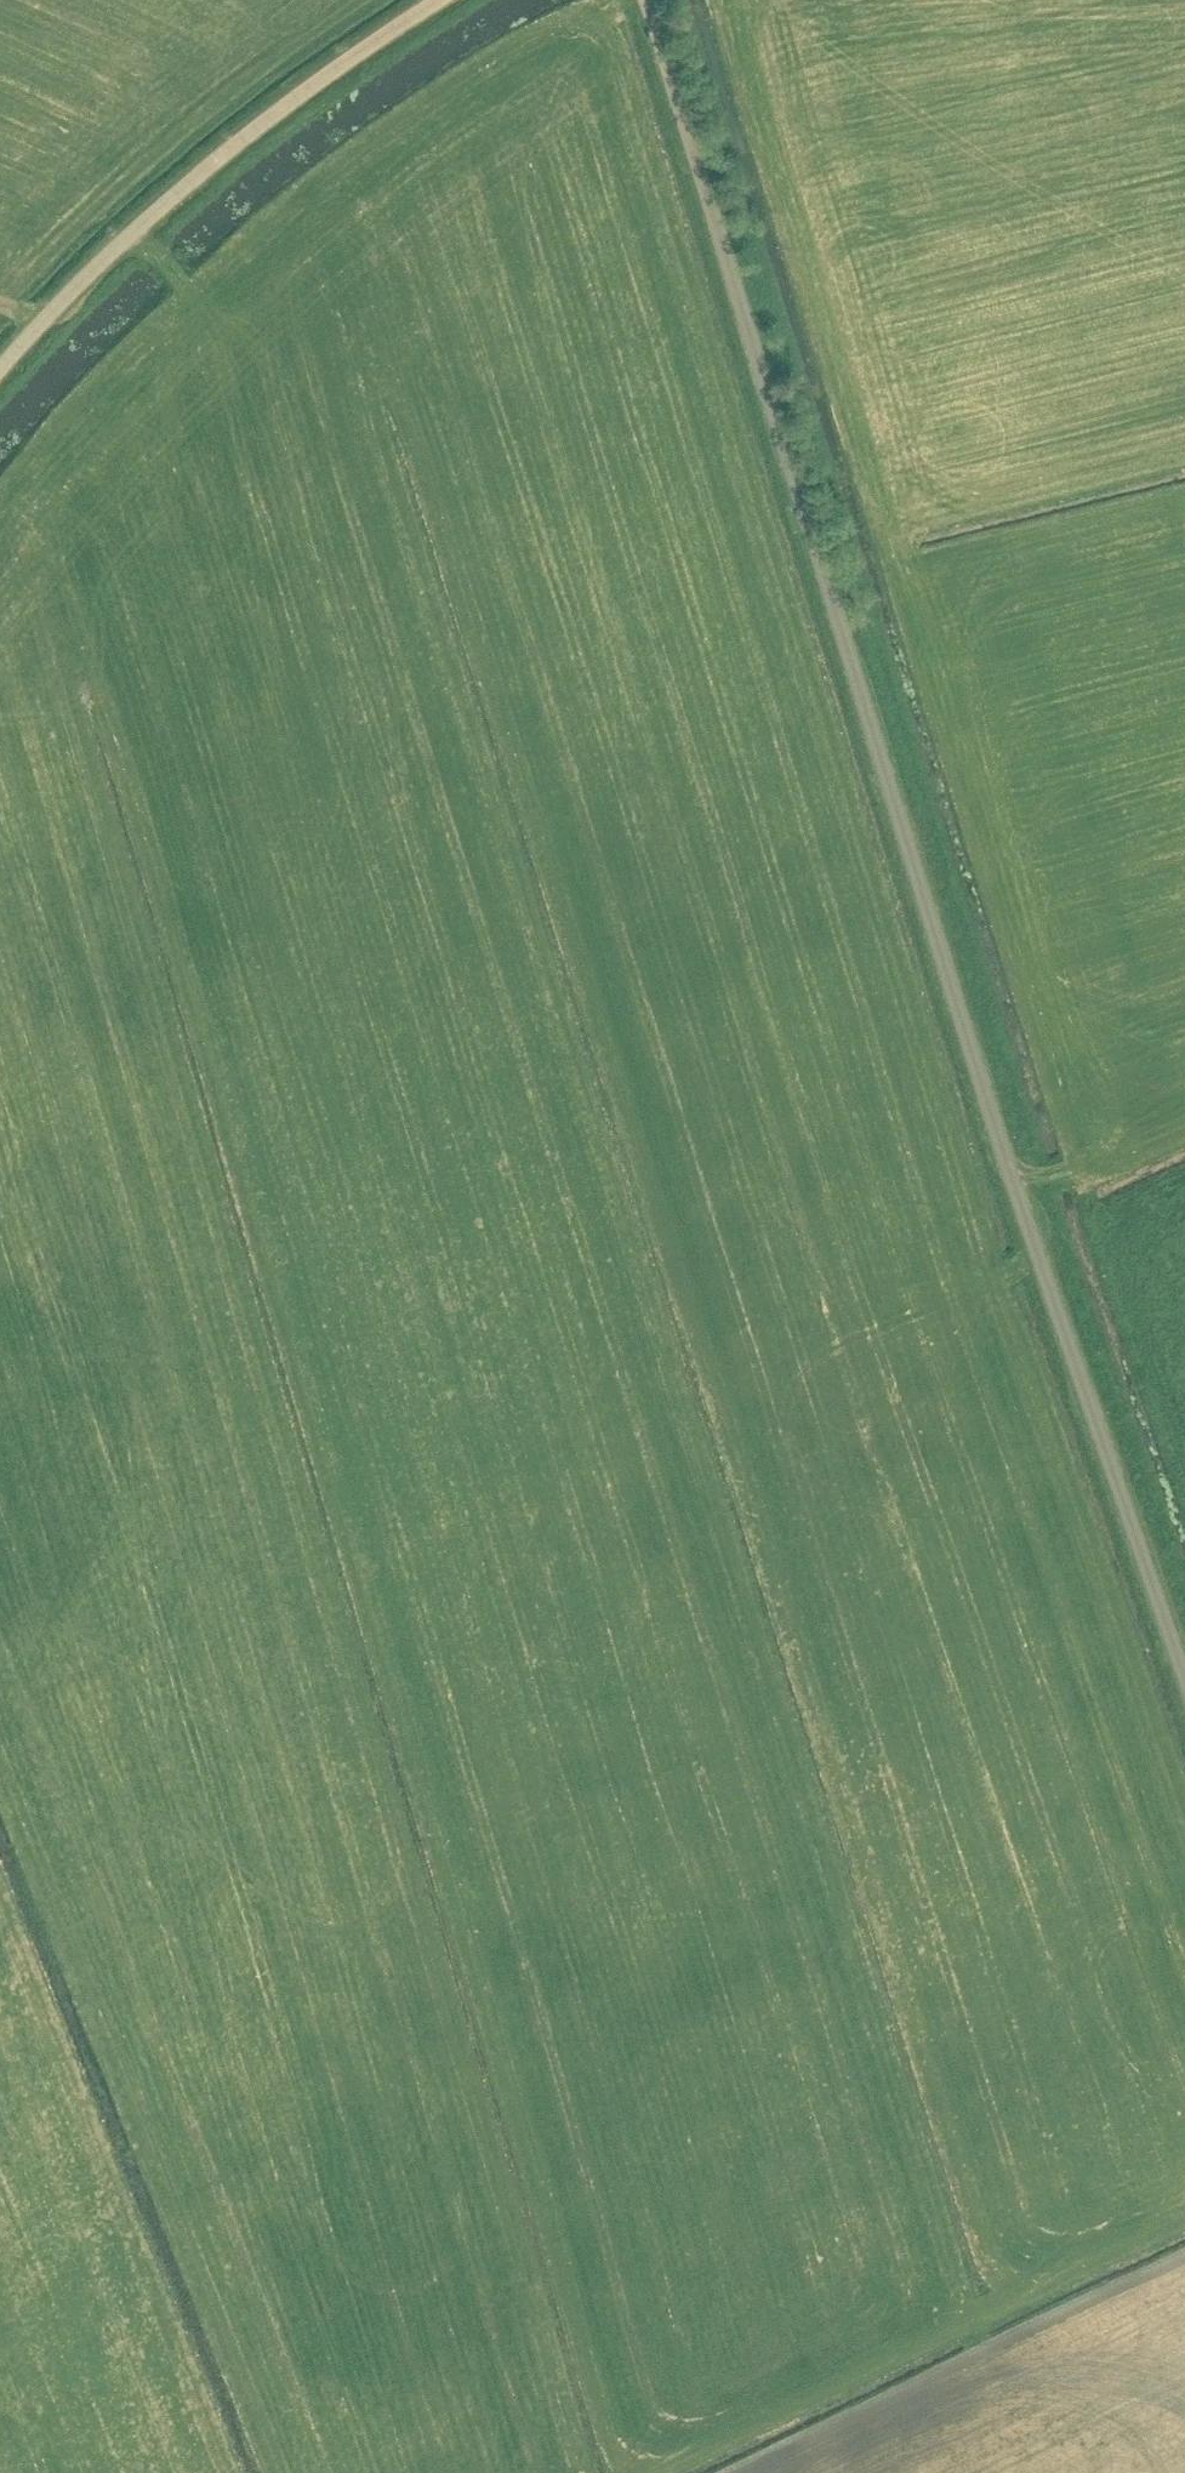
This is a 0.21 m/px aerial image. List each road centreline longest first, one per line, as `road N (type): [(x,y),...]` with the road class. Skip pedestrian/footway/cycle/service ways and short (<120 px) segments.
road 1 (unclassified): [(1184,1660),(856,702),(647,0)]
road 2 (unclassified): [(0,363),(129,229),(381,34),(438,0)]

